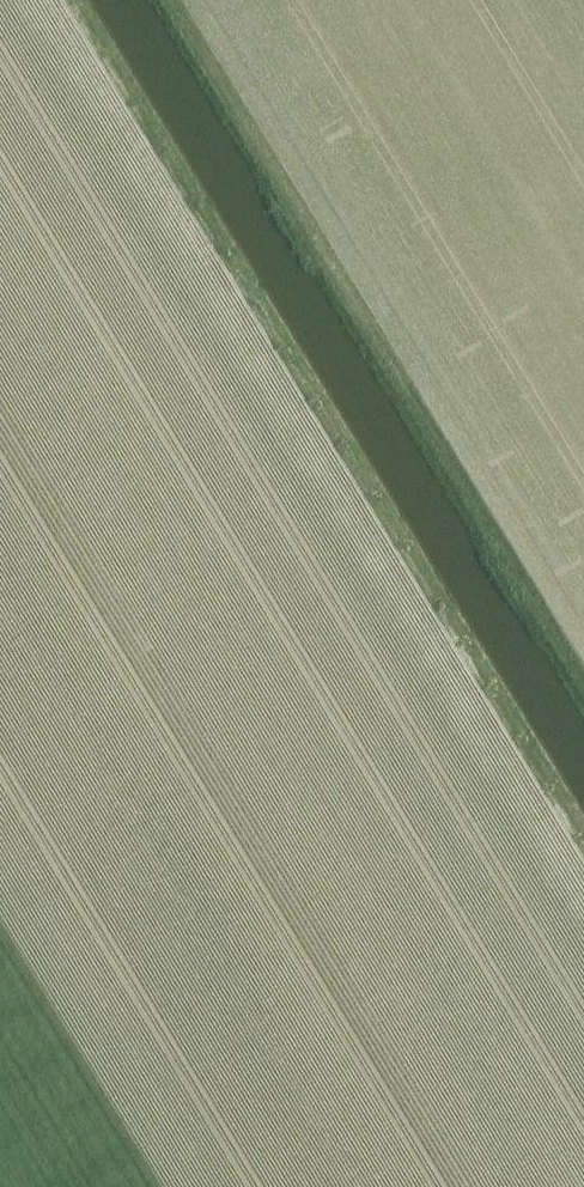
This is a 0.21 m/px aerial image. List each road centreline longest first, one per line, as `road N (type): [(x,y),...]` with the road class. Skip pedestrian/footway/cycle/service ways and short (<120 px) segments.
road 1 (track): [(583,646),(199,0)]

